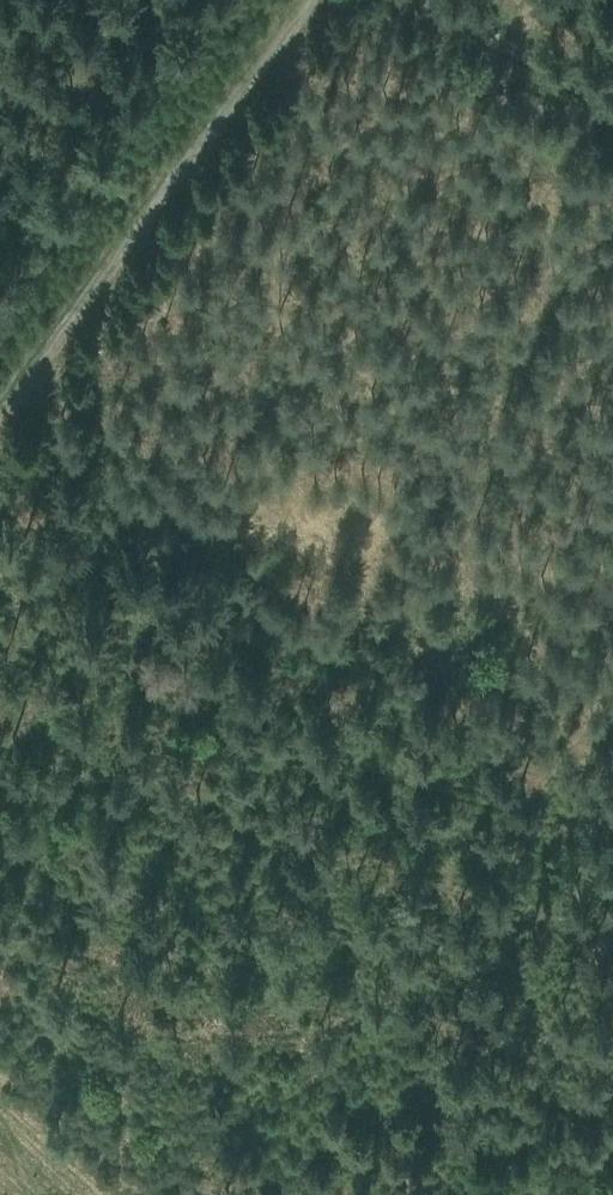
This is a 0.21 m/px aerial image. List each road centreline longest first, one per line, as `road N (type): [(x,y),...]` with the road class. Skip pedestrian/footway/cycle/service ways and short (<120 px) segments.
road 1 (track): [(0,408),(298,0)]
road 2 (track): [(612,85),(469,0)]

